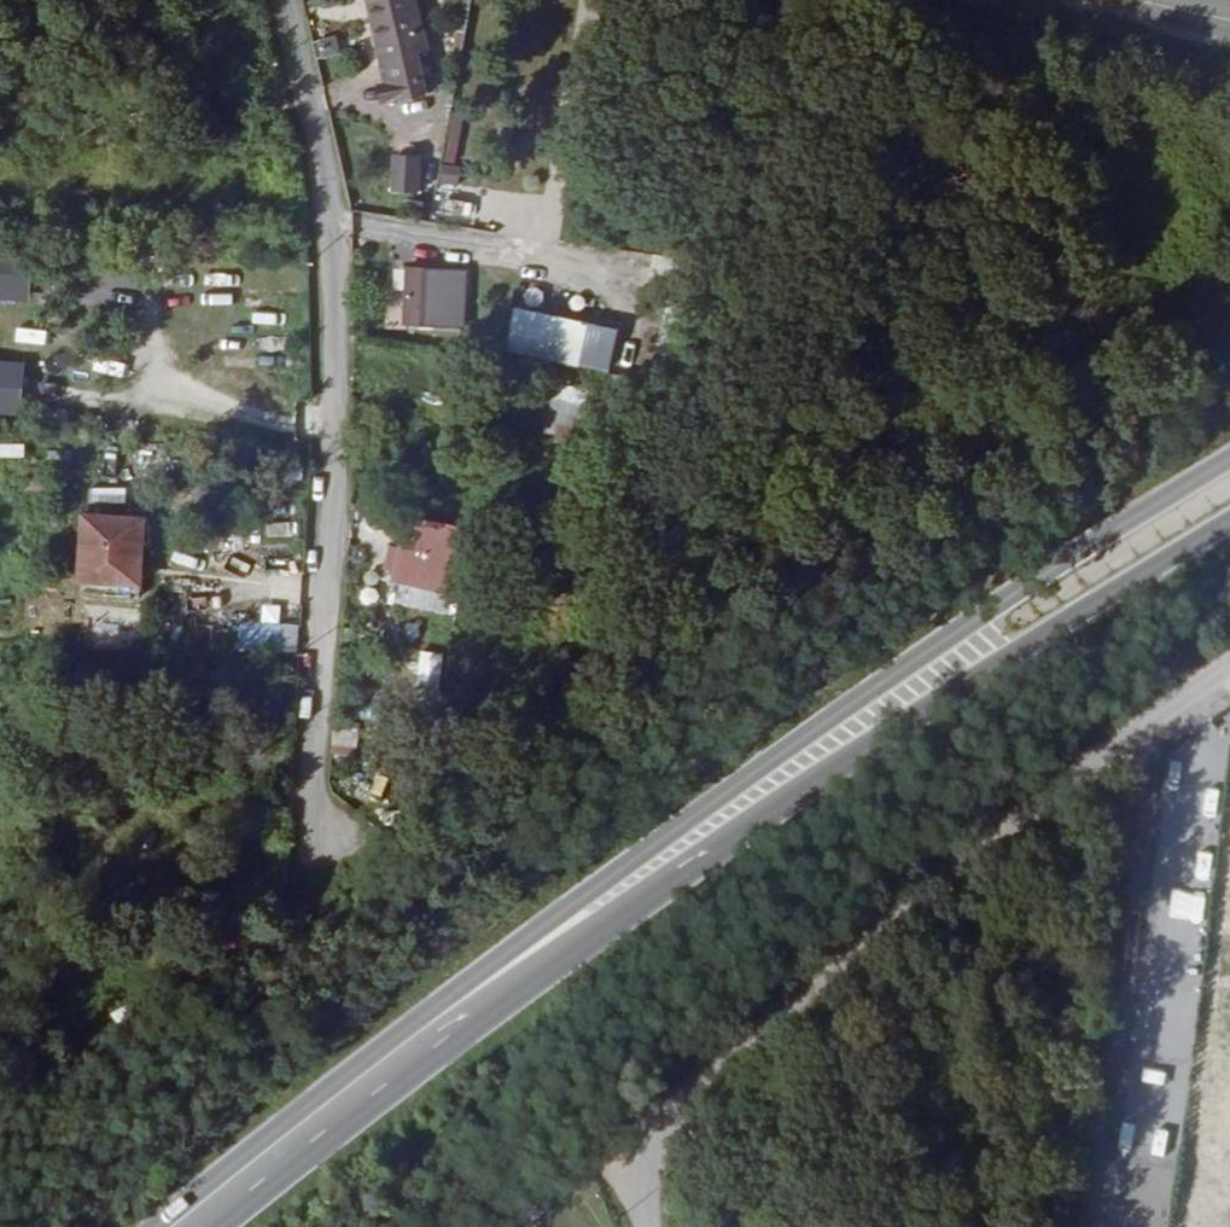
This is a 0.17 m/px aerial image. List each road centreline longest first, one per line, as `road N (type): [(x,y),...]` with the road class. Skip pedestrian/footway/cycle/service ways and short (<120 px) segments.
road 1 (residential): [(341,849),(306,803),(338,401),(333,232),(286,0)]
road 2 (unclassified): [(639,1226),(642,1142),(747,1026),(1229,642)]
road 3 (secondary): [(1229,469),(1023,592),(801,740),(669,860)]
road 4 (secondary): [(669,860),(834,772),(1229,527)]
road 5 (secondary): [(669,860),(426,1034),(182,1226)]

